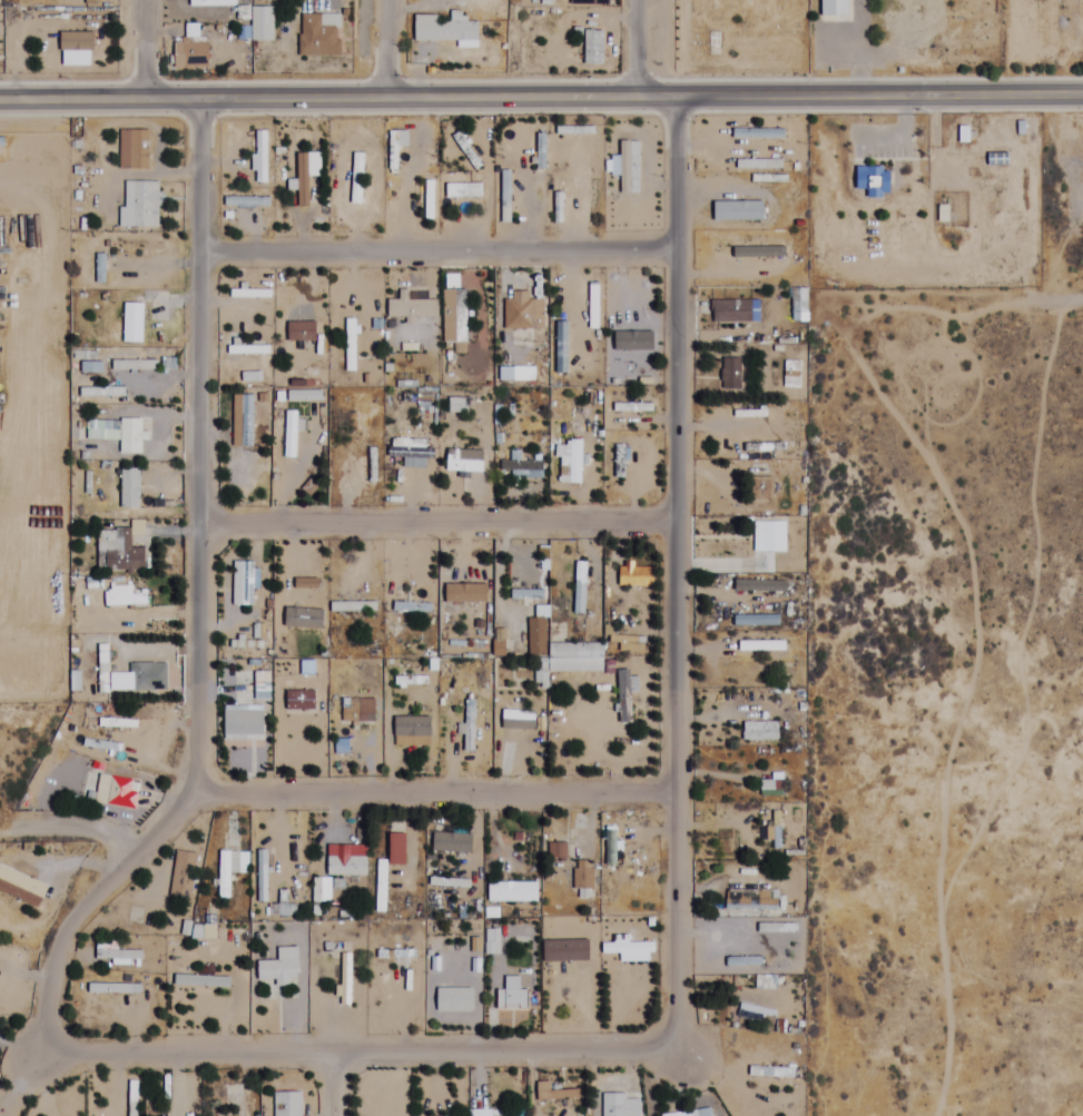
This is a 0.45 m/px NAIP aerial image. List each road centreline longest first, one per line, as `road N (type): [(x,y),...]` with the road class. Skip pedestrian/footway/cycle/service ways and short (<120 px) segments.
road 1 (tertiary): [(0,95),(679,90),(1082,98)]
road 2 (residential): [(195,95),(199,791),(60,954),(48,1053)]
road 3 (residential): [(670,1043),(679,1014),(669,519),(679,90)]
road 4 (residential): [(48,1053),(670,1043)]
road 5 (residential): [(199,791),(673,793)]
road 6 (residential): [(201,257),(673,254)]
road 7 (residential): [(201,522),(669,519)]

